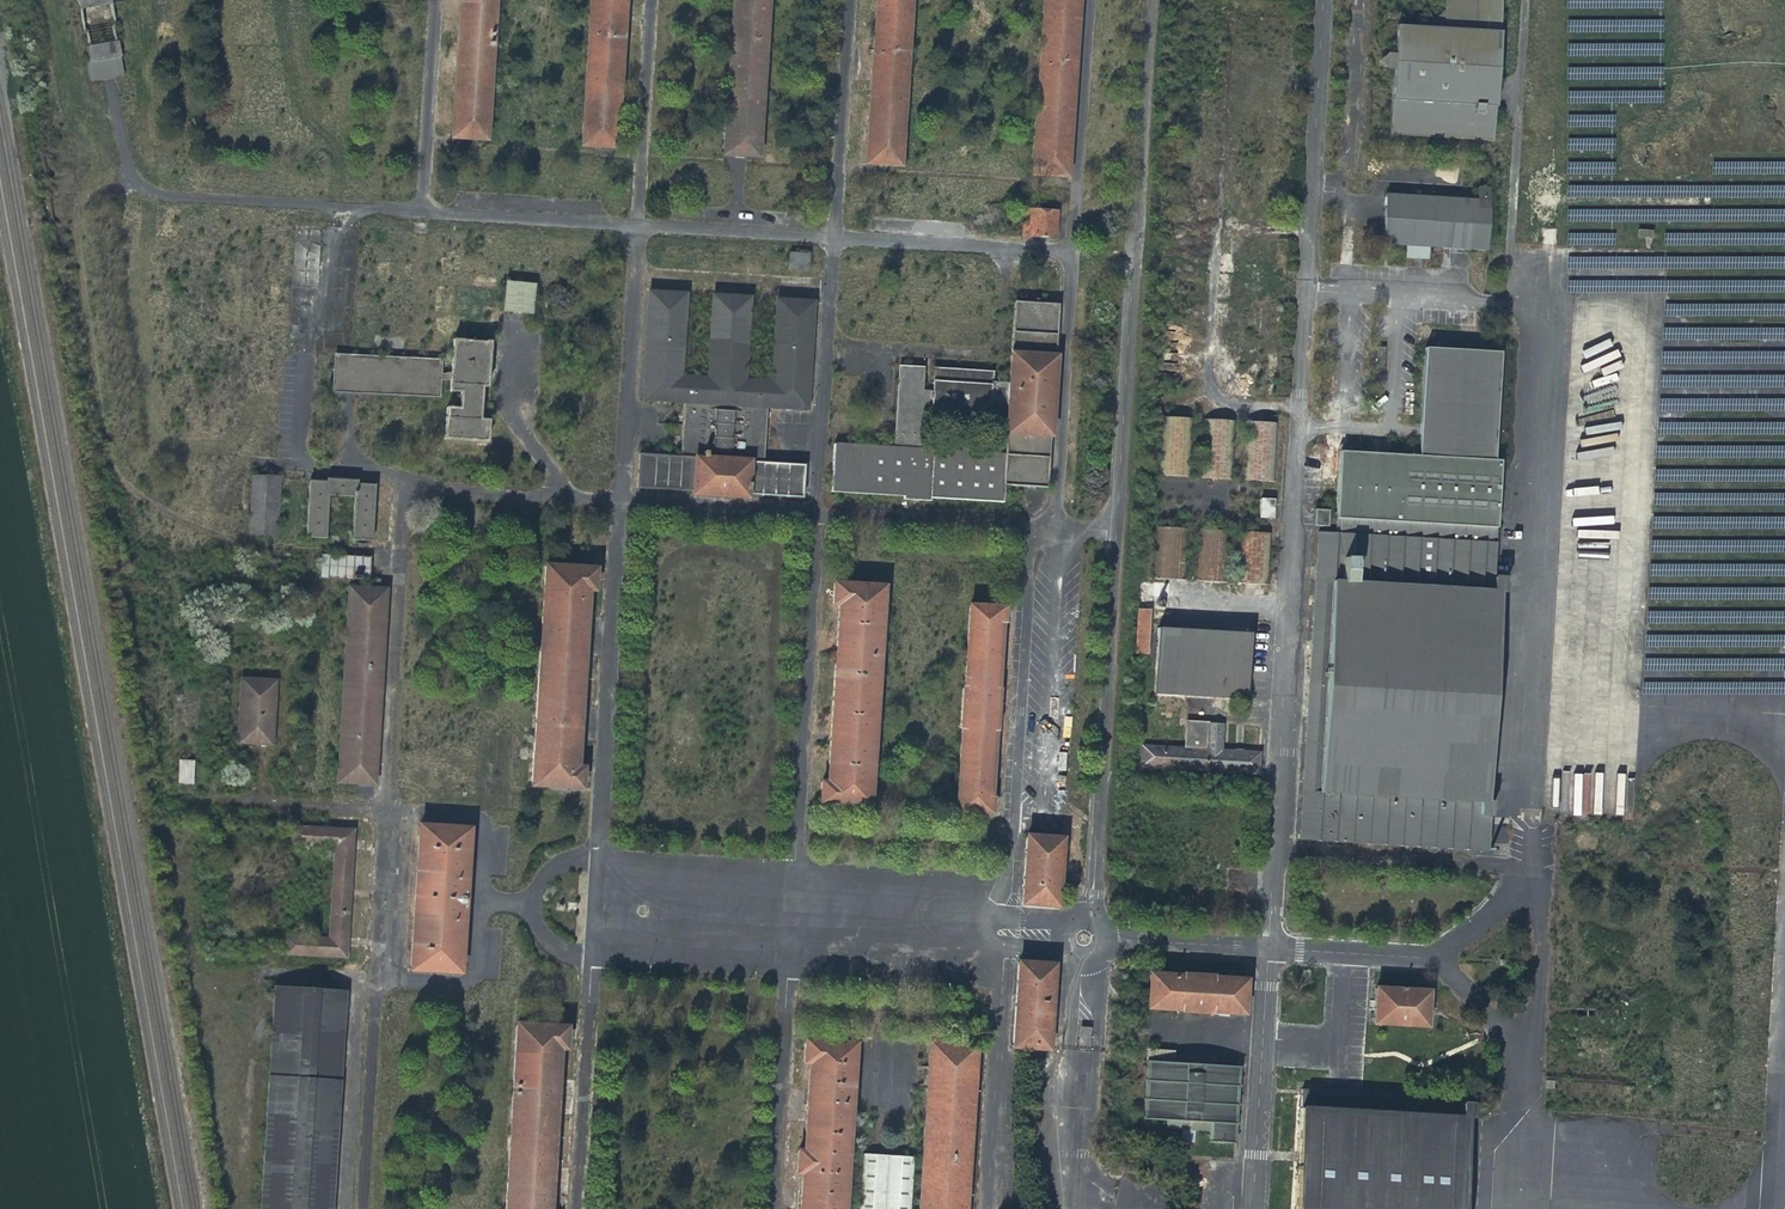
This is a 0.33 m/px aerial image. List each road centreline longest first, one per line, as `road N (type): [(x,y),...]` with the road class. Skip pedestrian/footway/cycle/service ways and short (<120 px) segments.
road 1 (unclassified): [(1068,1208),(1083,939)]

